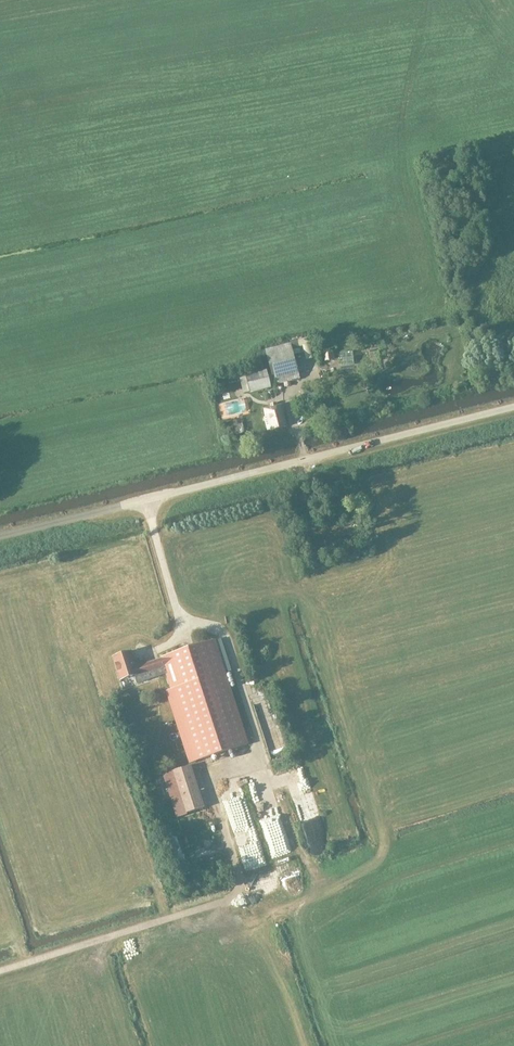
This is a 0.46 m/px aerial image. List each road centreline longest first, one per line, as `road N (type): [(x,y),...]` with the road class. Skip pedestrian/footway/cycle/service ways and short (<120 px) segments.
road 1 (unclassified): [(513,407),(0,536)]

